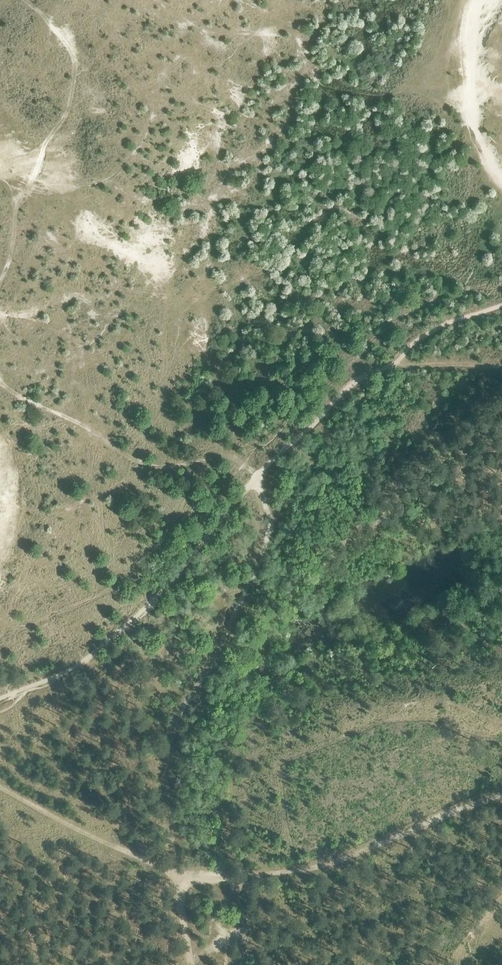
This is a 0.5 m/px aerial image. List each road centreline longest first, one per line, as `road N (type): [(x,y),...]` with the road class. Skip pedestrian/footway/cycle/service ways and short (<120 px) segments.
road 1 (track): [(192,964),(173,866),(168,759),(178,716),(224,640),(269,536),(255,476)]

